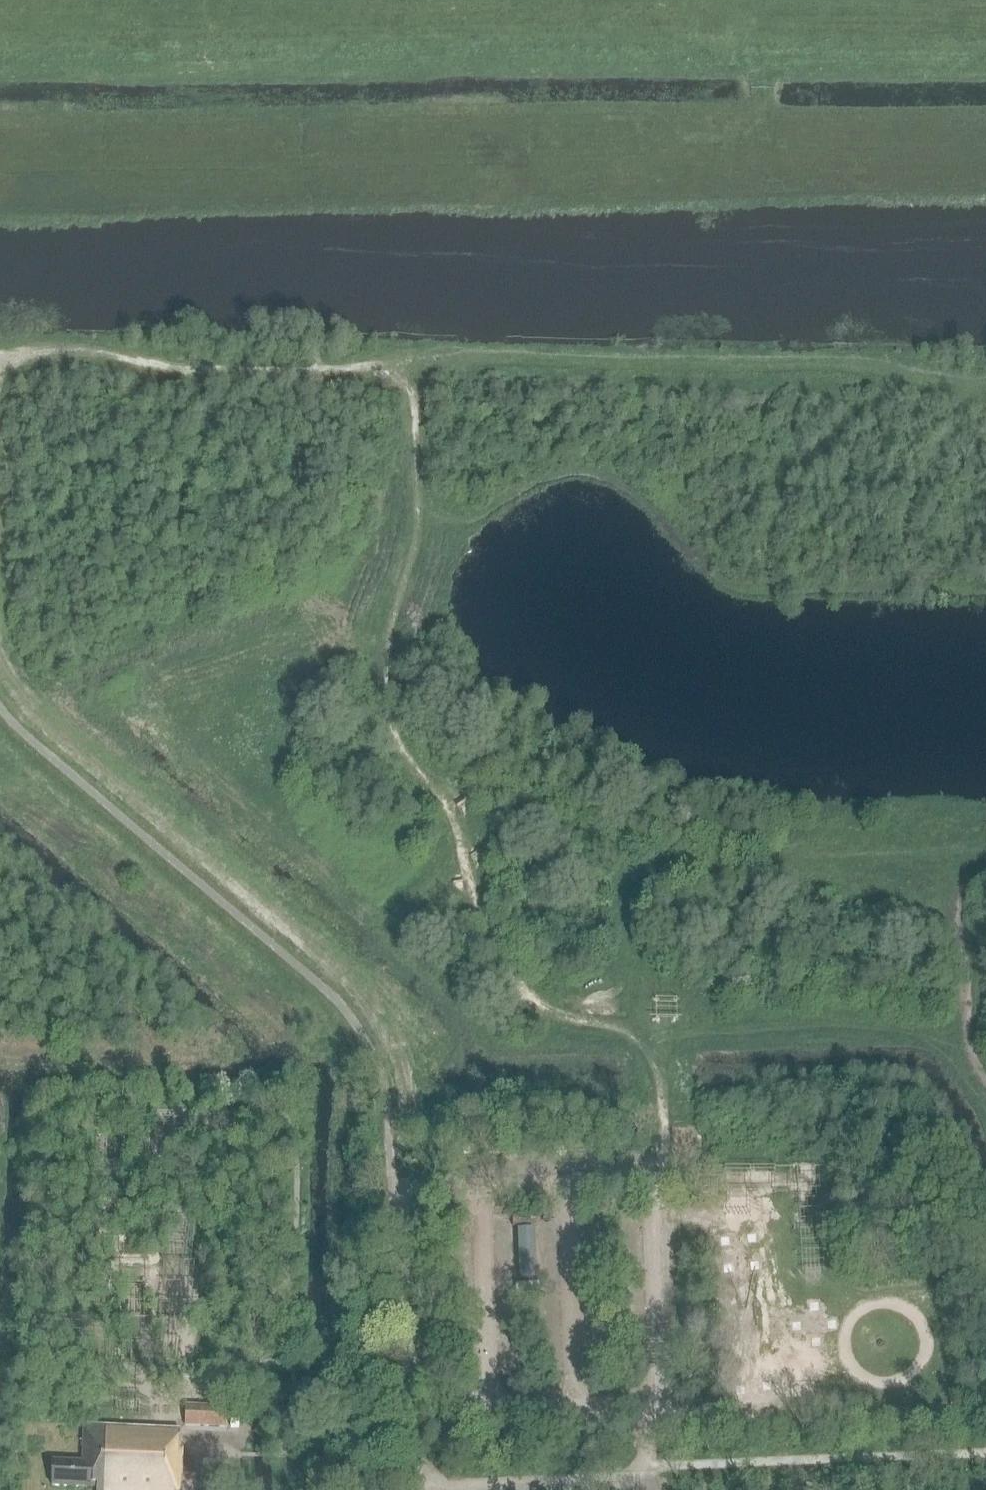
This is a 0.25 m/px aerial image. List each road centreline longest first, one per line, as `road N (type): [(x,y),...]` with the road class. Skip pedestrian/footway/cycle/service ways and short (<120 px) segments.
road 1 (unclassified): [(511,1489),(648,1483)]

